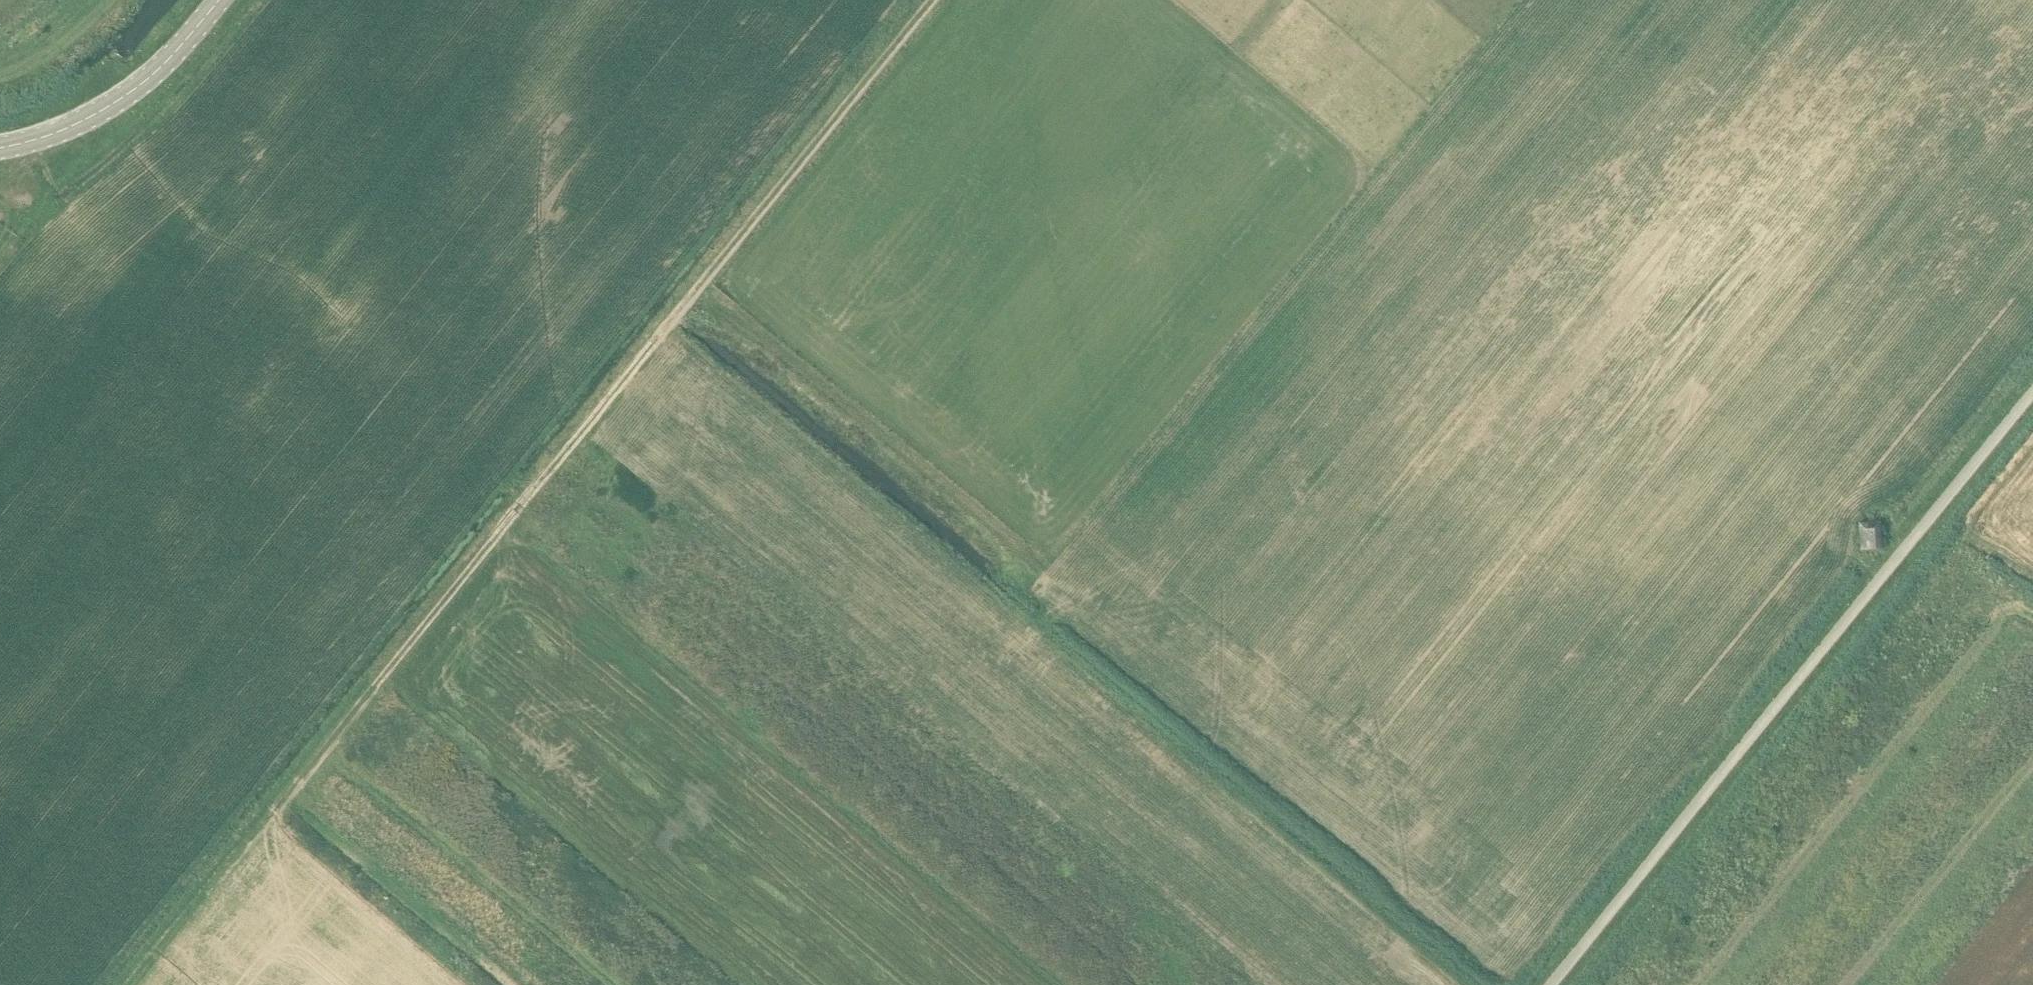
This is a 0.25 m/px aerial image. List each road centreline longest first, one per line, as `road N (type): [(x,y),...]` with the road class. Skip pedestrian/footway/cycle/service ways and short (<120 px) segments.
road 1 (tertiary): [(219,0),(164,68),(92,119),(0,148)]

